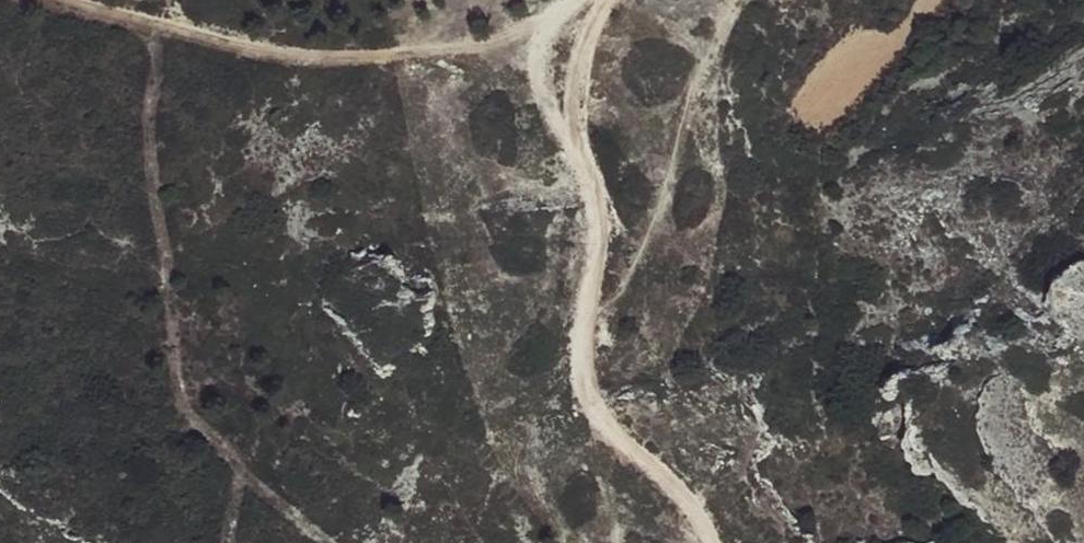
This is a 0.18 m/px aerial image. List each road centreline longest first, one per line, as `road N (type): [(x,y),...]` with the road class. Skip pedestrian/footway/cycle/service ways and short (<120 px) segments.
road 1 (track): [(710,542),(681,496),(580,397),(600,194),(553,139),(528,71),(552,0)]
road 2 (track): [(58,0),(295,56),(409,52),(540,29)]

